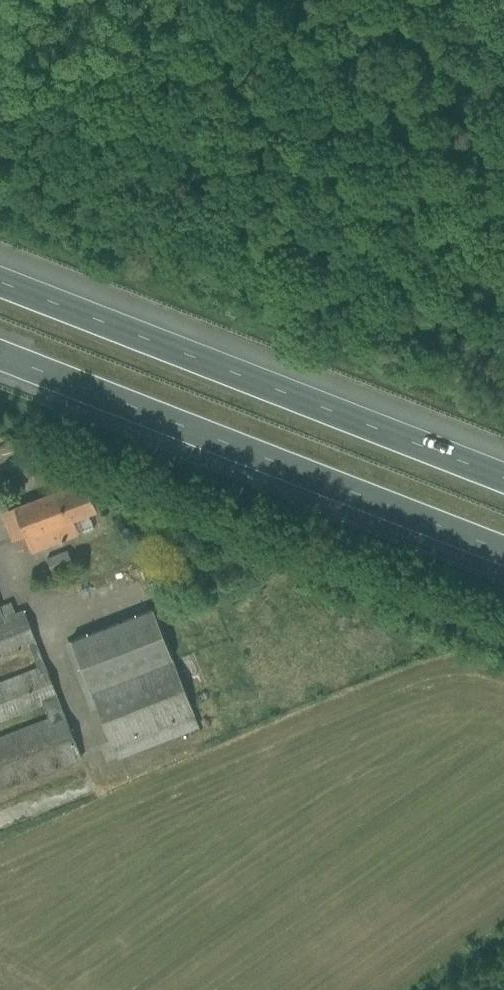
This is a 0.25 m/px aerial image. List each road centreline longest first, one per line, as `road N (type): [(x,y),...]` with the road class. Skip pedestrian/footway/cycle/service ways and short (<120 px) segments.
road 1 (motorway): [(0,353),(503,551)]
road 2 (motorway): [(503,474),(0,280)]
road 3 (unclassified): [(503,616),(127,465),(91,456),(0,474)]

